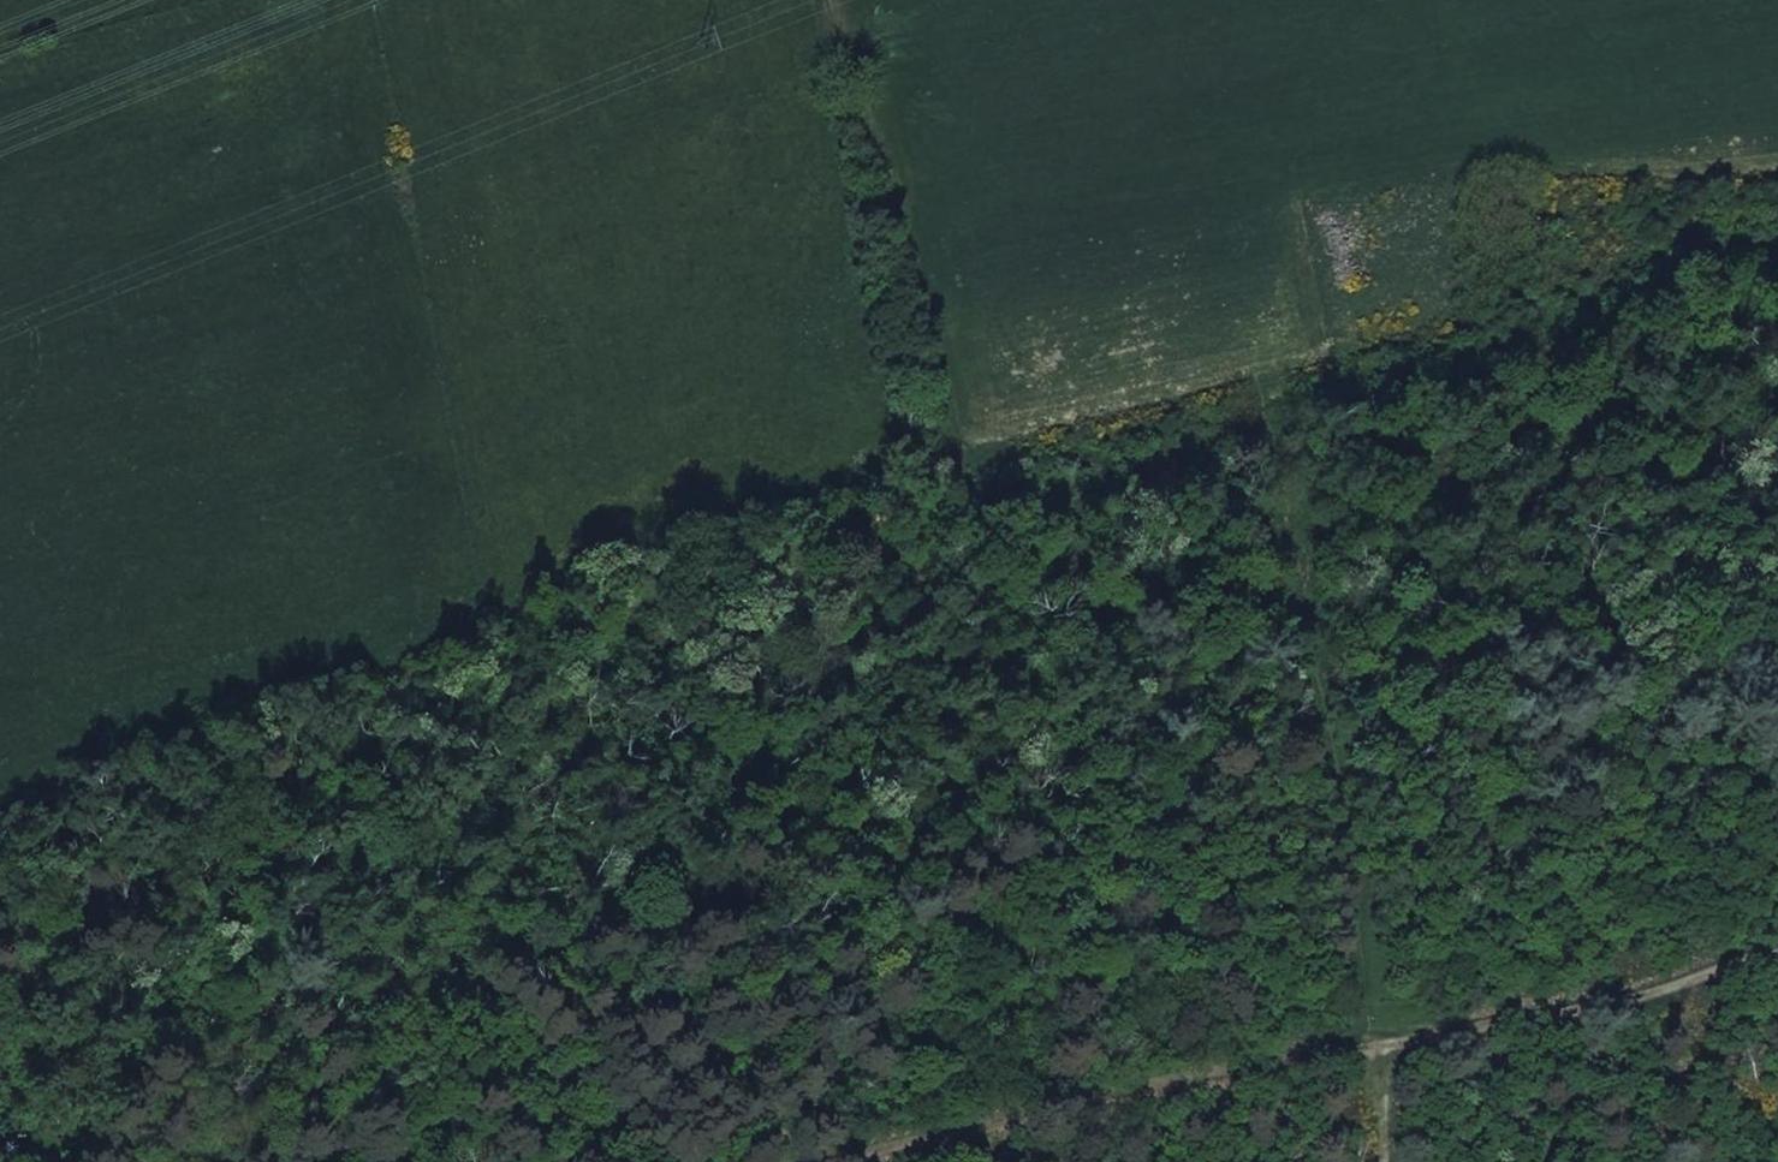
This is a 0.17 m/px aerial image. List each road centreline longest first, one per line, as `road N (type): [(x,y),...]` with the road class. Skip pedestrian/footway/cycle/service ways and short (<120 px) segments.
road 1 (track): [(1777,944),(1686,983),(1140,1086),(838,1161)]
road 2 (track): [(1686,983),(1736,1089),(1777,1098)]

